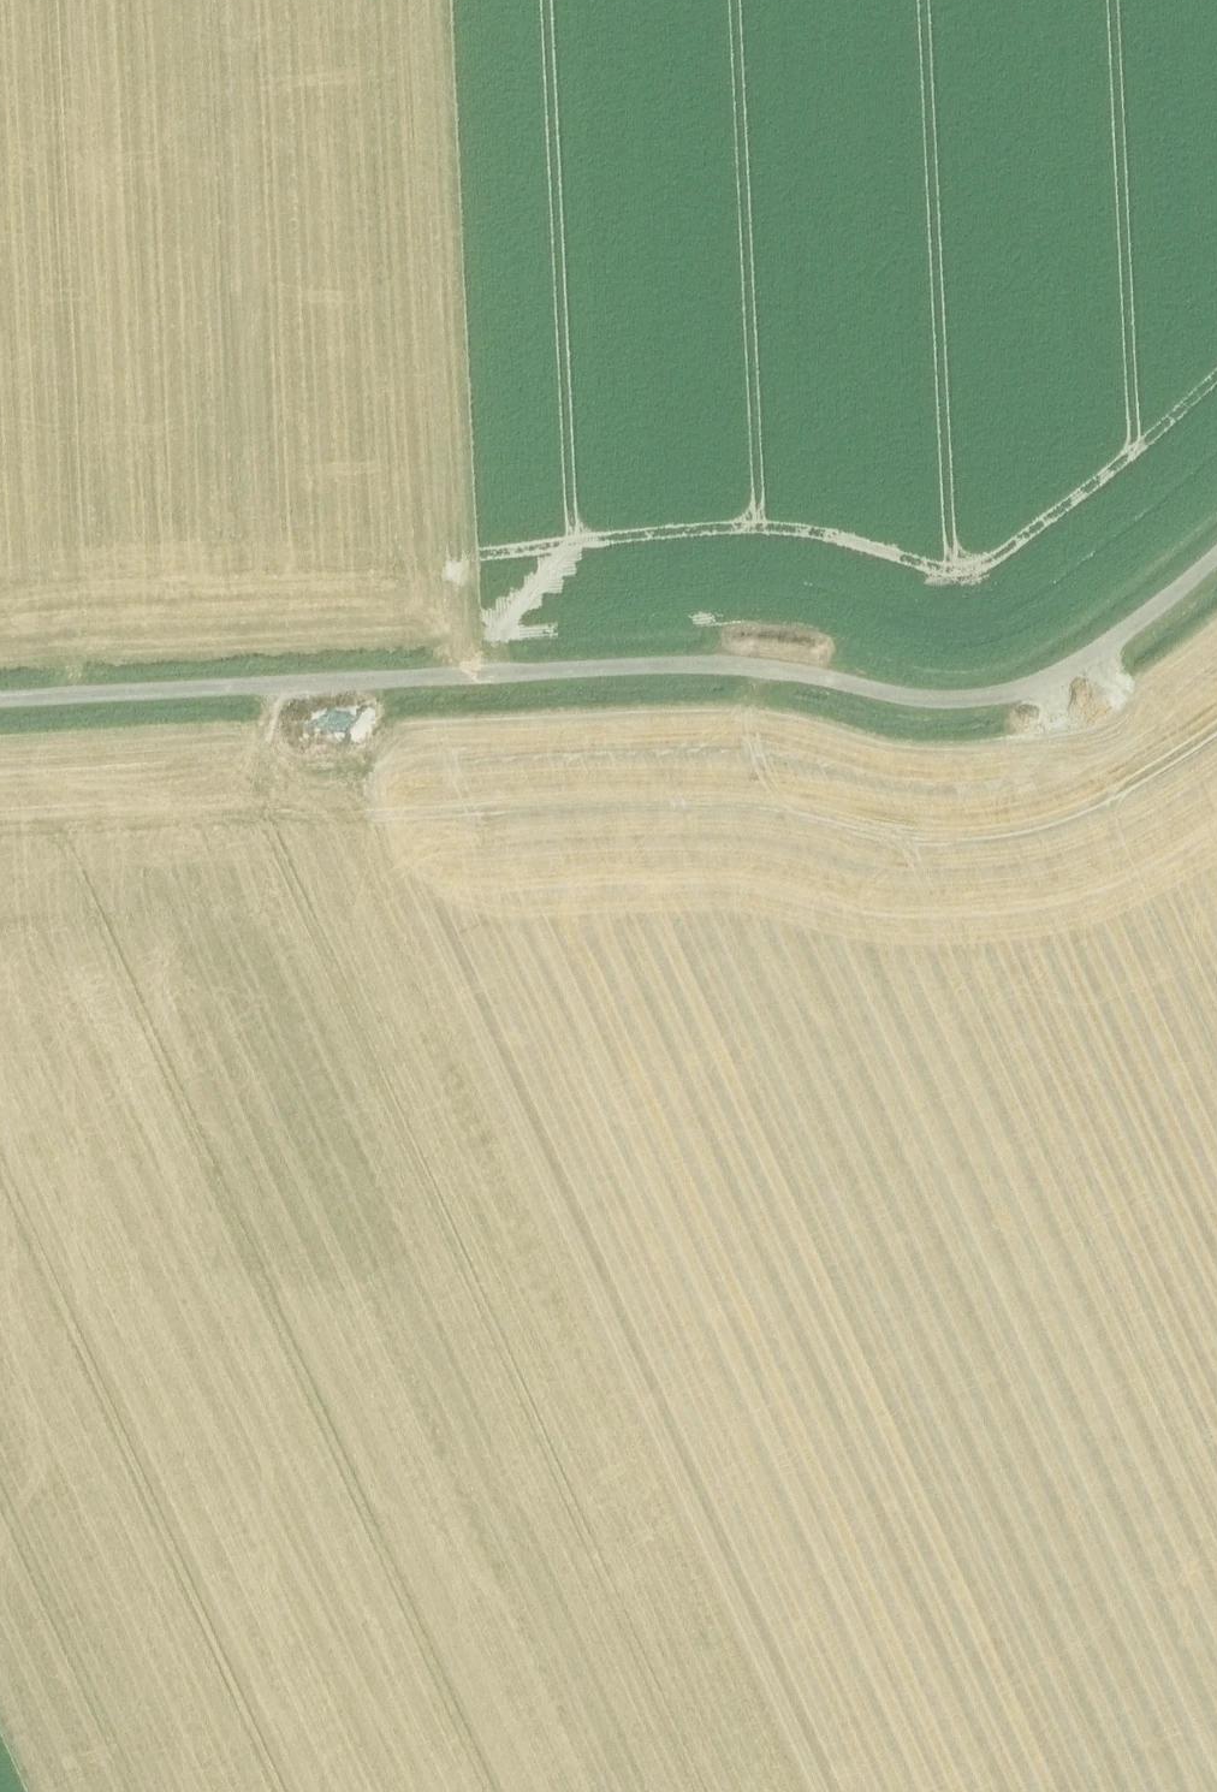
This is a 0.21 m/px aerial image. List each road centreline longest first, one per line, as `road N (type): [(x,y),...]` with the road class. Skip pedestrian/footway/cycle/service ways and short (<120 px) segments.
road 1 (track): [(0,703),(734,665),(967,701),(1046,681),(1100,652),(1216,559)]

